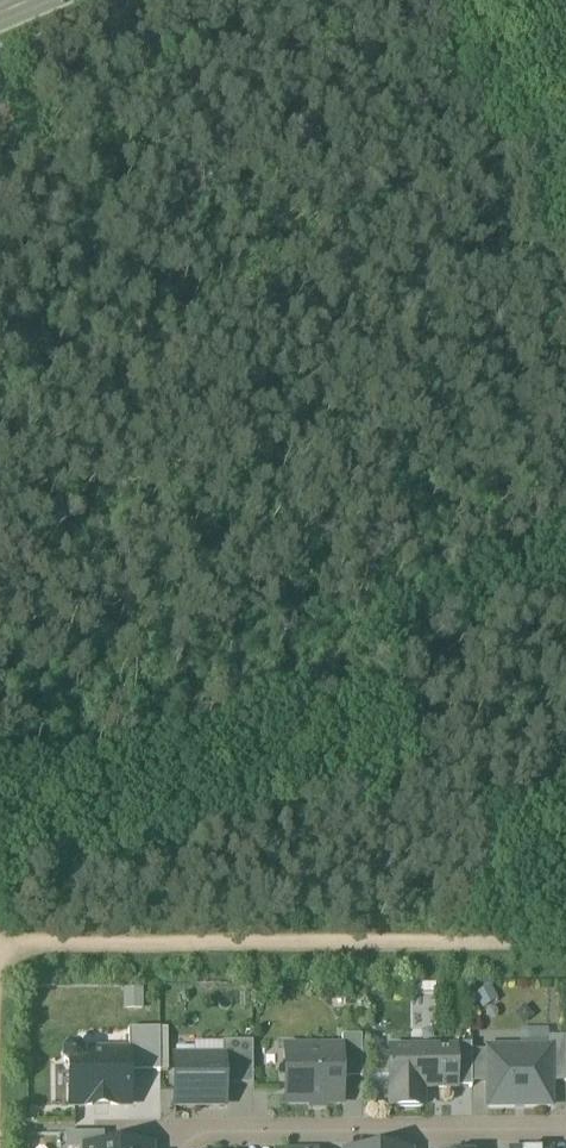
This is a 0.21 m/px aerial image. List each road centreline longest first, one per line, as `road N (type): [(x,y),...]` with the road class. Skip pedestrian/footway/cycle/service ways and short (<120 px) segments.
road 1 (track): [(565,934),(0,939)]
road 2 (residential): [(179,1147),(178,1129),(565,1125)]

